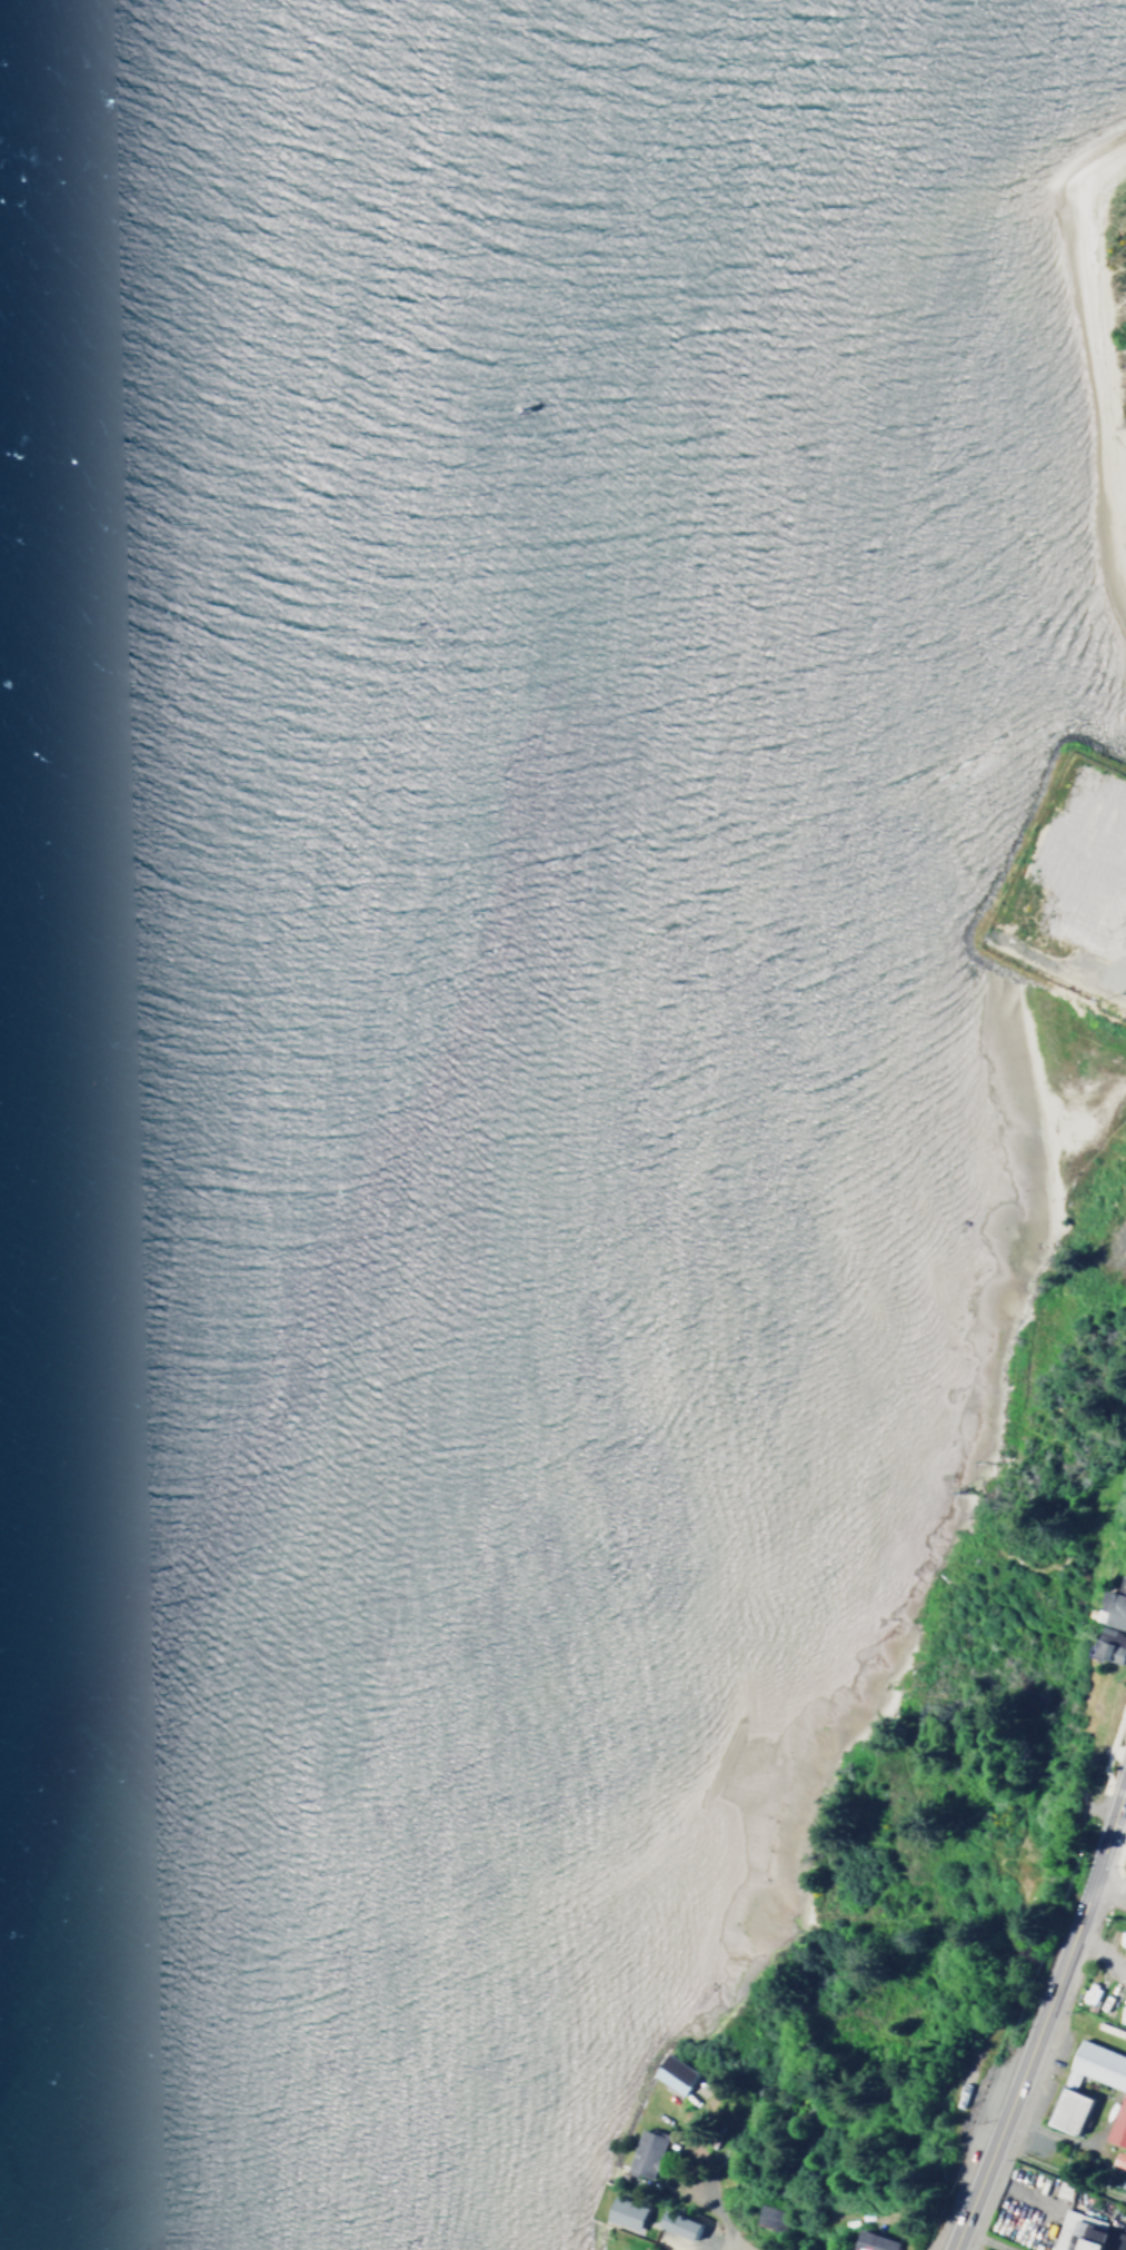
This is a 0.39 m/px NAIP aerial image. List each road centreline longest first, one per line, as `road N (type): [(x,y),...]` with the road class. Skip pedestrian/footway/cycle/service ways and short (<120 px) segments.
road 1 (secondary): [(951,2249),(1090,1880)]

